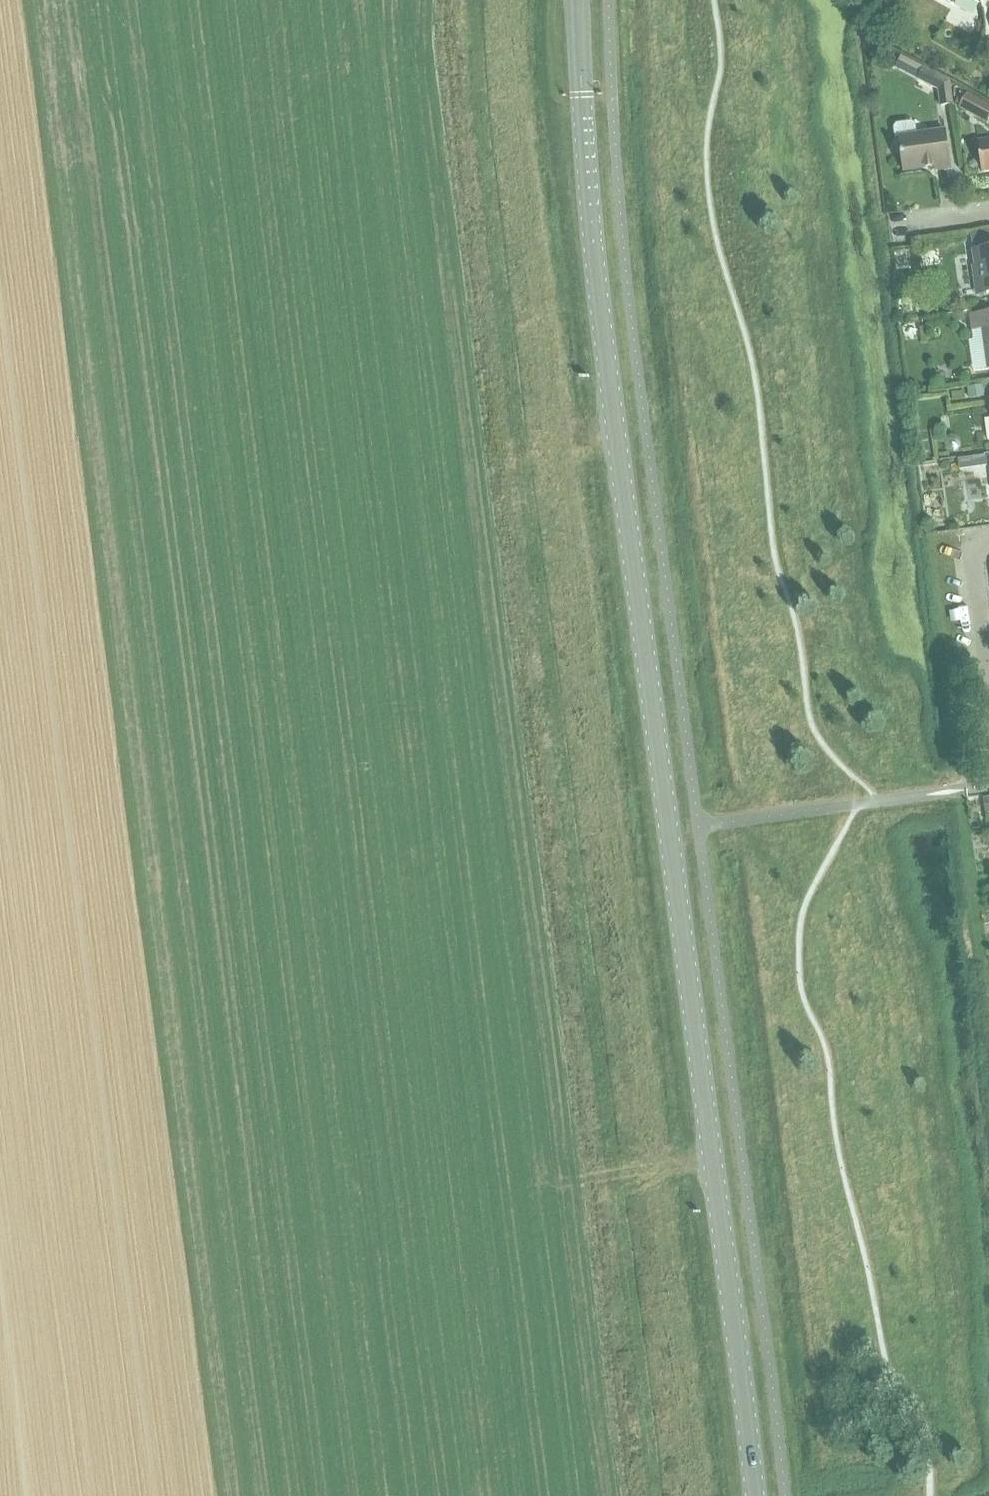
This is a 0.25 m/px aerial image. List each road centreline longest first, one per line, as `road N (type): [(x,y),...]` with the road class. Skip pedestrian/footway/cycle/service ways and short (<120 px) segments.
road 1 (tertiary): [(756,1495),(592,243),(576,0)]
road 2 (residential): [(988,661),(974,544),(988,541)]

